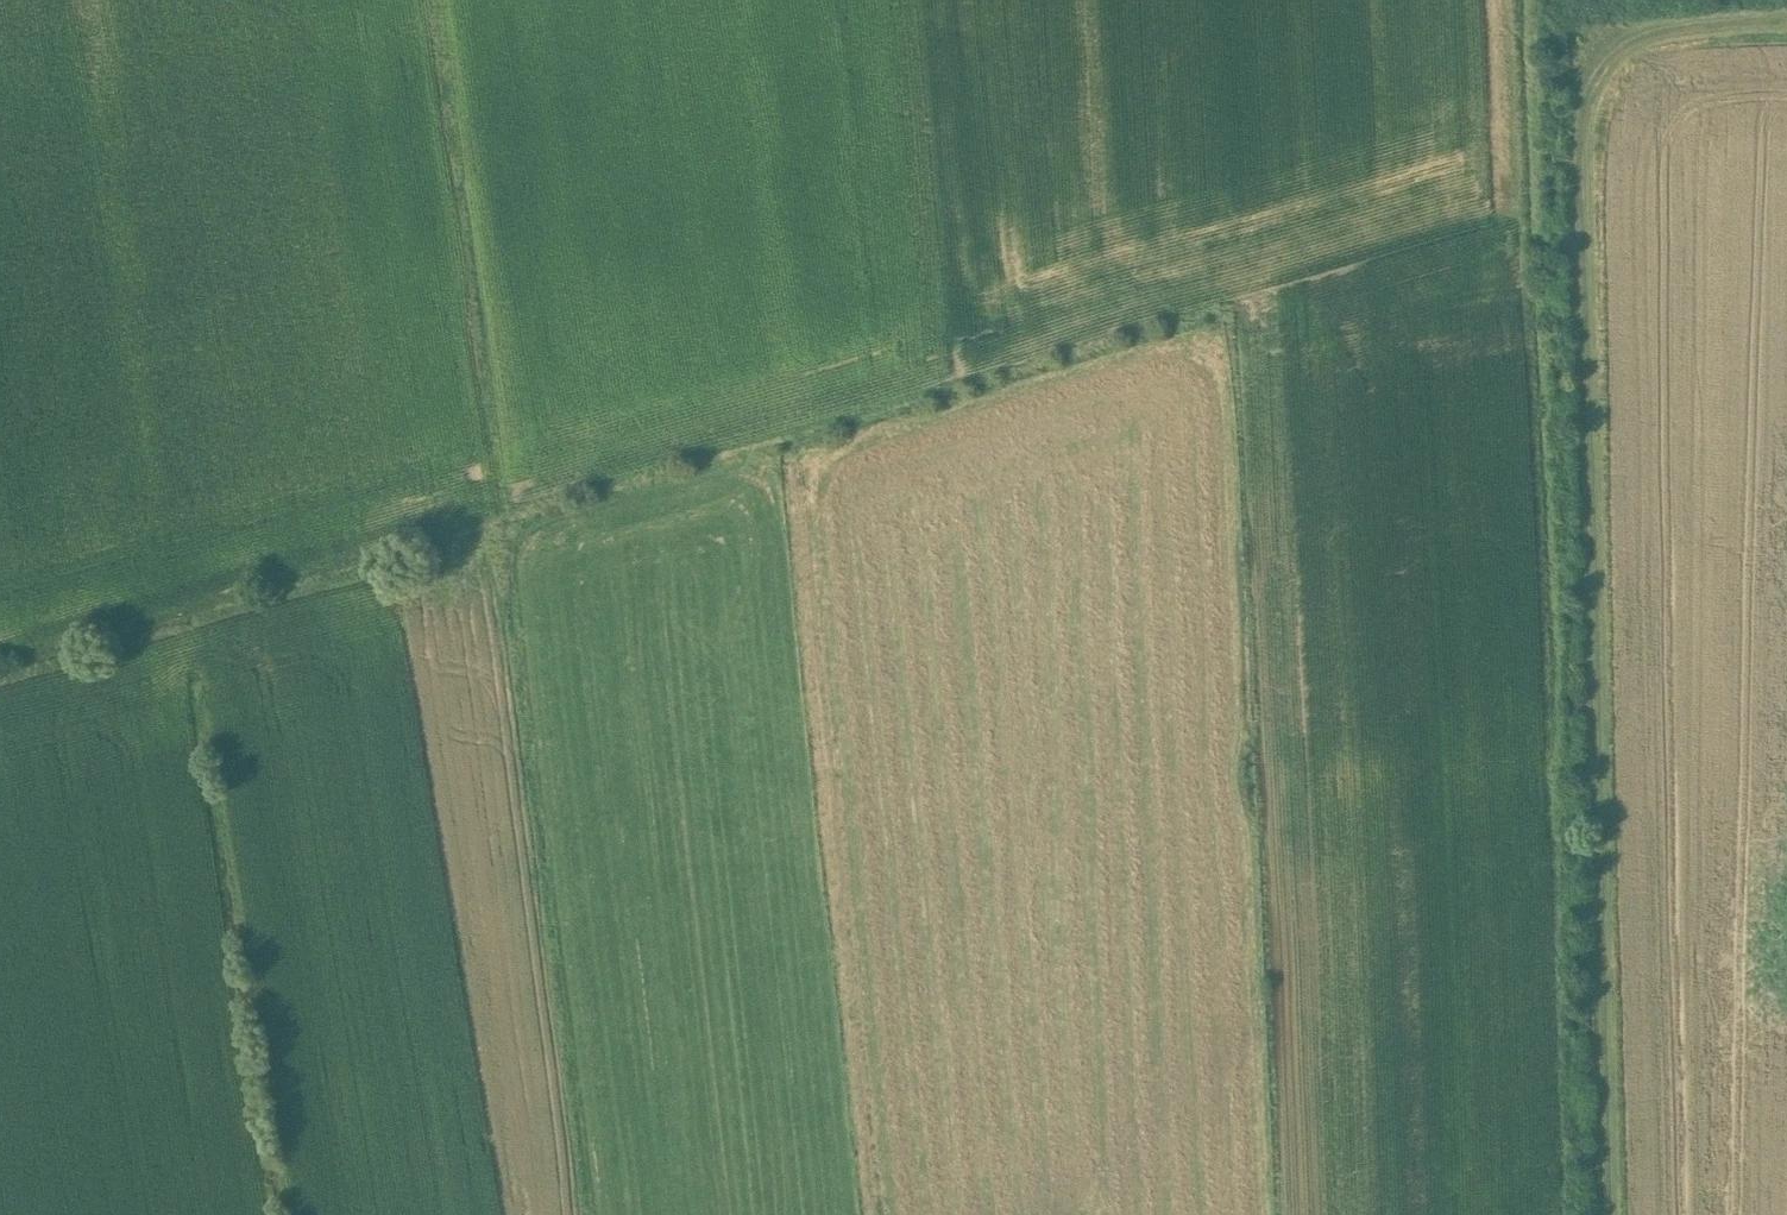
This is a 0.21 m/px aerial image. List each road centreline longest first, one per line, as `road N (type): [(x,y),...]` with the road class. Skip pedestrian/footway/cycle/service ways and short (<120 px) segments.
road 1 (track): [(1786,11),(1688,17),(1626,33),(1609,42),(1588,89),(1612,1214)]

